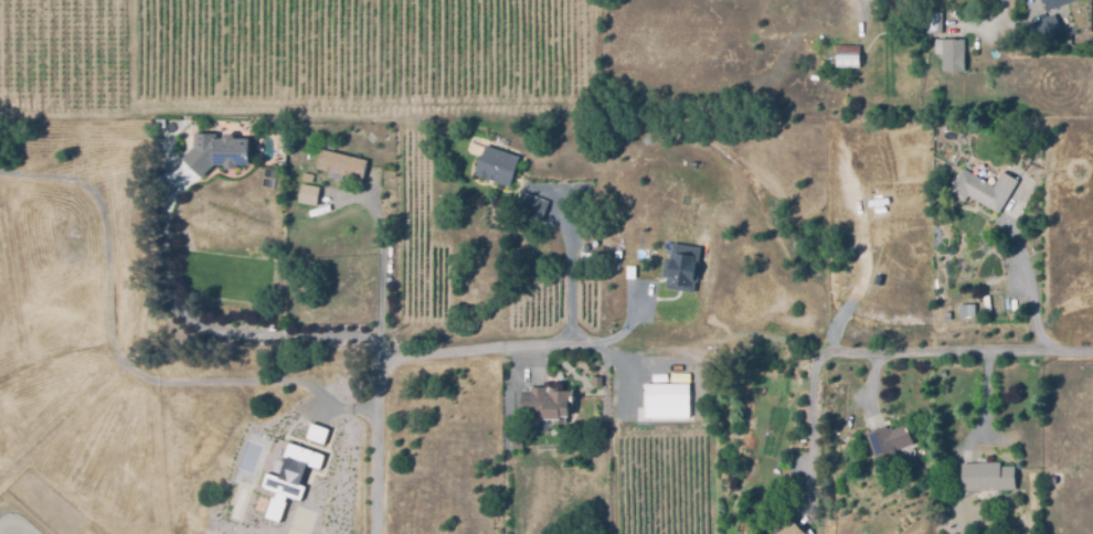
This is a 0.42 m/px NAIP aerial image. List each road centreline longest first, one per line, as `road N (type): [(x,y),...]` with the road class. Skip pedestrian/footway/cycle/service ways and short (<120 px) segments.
road 1 (track): [(378,414),(341,412),(295,384),(166,386),(126,372),(115,360),(107,229),(96,194),(67,179),(0,175)]
road 2 (residential): [(165,220),(176,306),(220,331),(365,340),(407,359),(603,348)]
road 3 (residential): [(726,340),(751,335),(850,354),(1092,349)]
road 4 (residential): [(380,348),(376,533)]
road 5 (track): [(603,348),(701,354),(726,340)]

